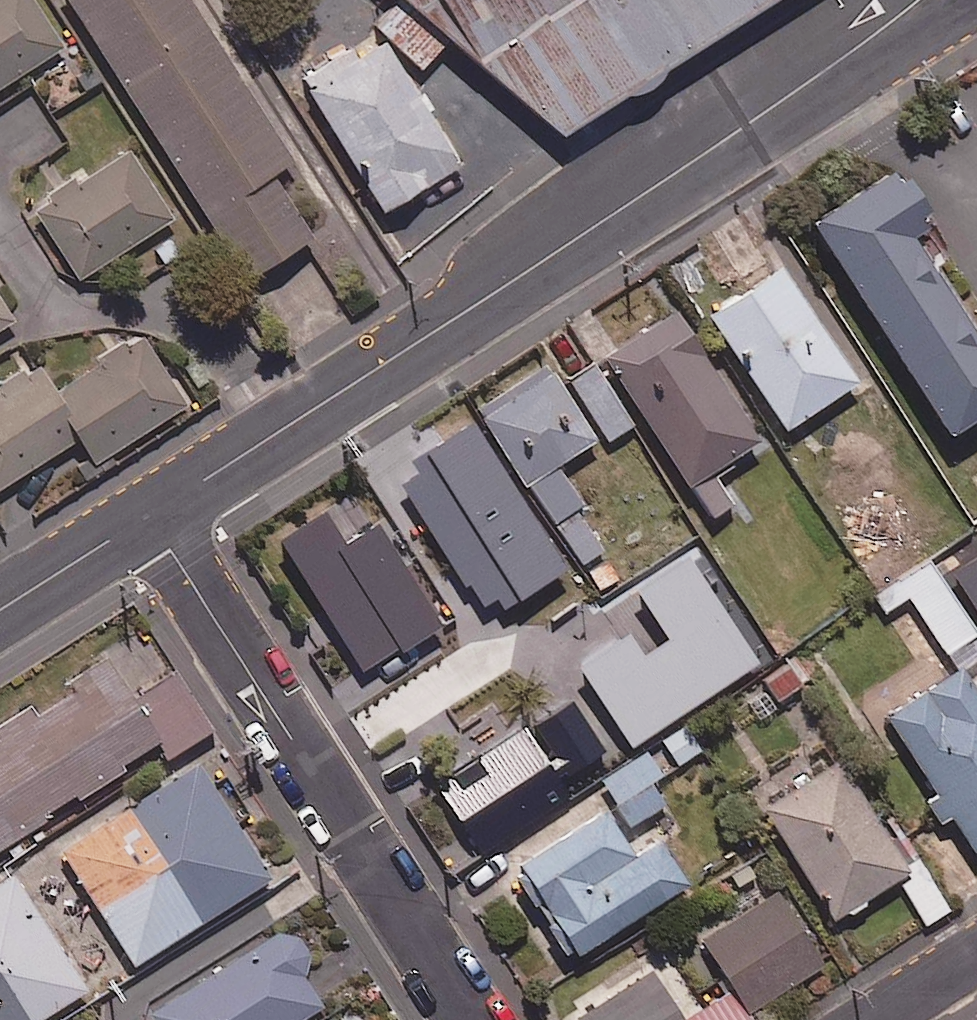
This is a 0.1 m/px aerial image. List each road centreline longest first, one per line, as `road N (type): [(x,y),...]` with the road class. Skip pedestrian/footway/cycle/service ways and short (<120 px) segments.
road 1 (tertiary): [(930,0),(709,154),(149,517)]
road 2 (residential): [(149,517),(468,1019)]
road 3 (tertiary): [(149,517),(0,611)]

